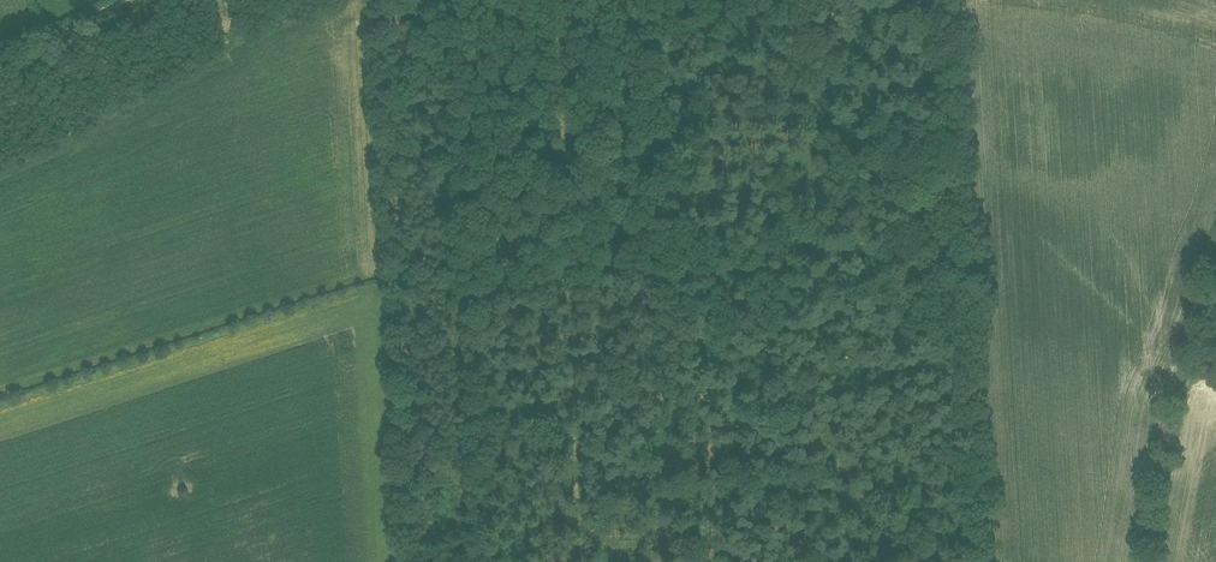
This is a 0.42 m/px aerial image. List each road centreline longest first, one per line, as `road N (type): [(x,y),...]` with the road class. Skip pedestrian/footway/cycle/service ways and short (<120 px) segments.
road 1 (track): [(0,71),(133,0)]

